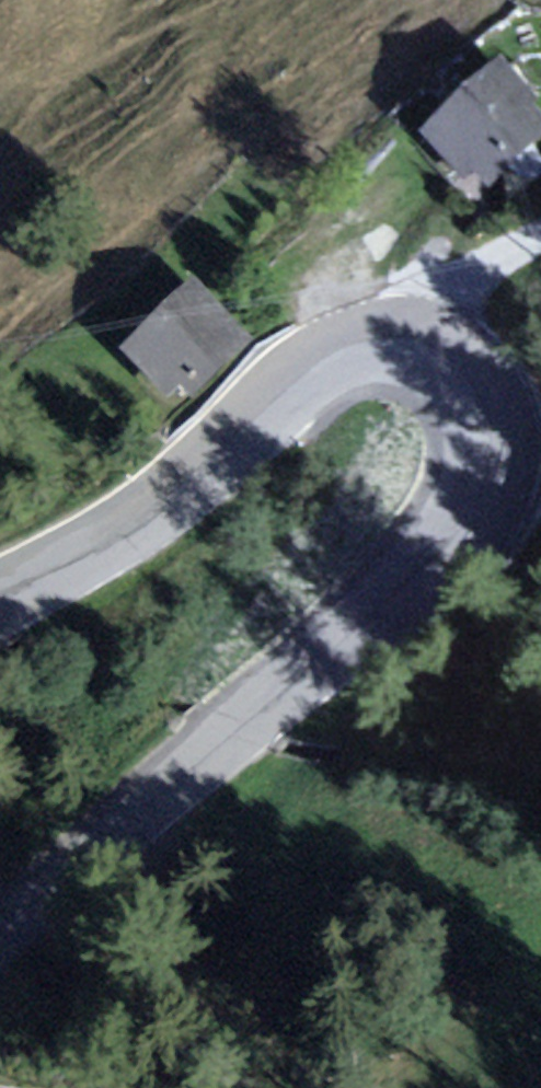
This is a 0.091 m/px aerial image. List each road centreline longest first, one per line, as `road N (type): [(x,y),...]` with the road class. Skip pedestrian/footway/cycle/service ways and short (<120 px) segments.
road 1 (unclassified): [(0,935),(437,550),(475,484),(480,456),(468,396),(455,375),(408,354),(330,369),(119,540),(0,595)]
road 2 (track): [(540,241),(467,282),(408,354)]

